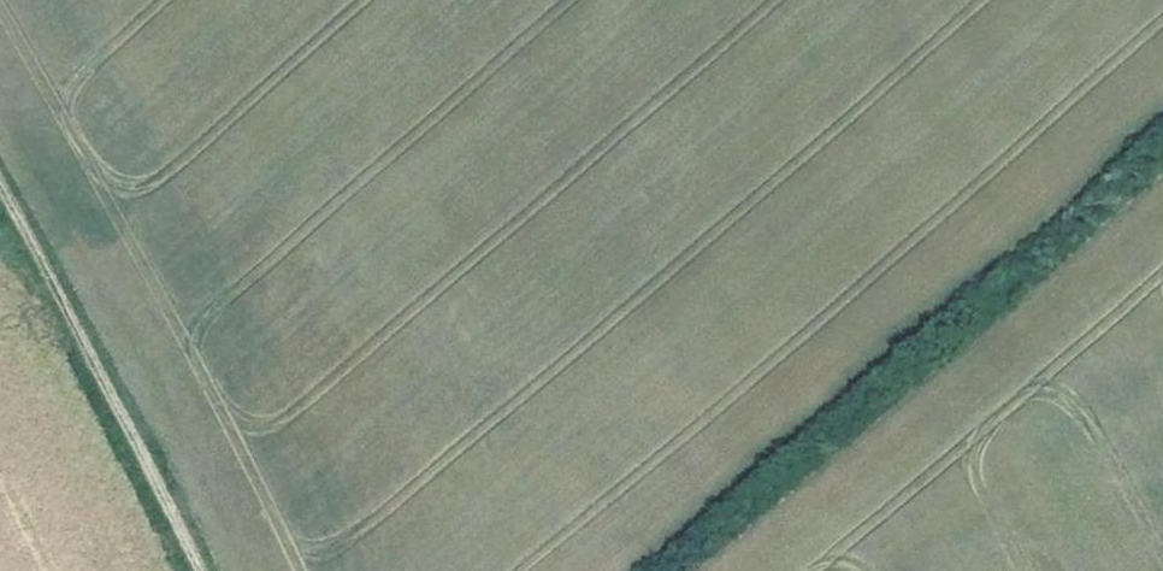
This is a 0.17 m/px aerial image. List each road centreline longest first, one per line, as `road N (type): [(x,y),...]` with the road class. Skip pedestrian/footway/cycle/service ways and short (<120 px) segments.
road 1 (track): [(197,570),(0,203)]

